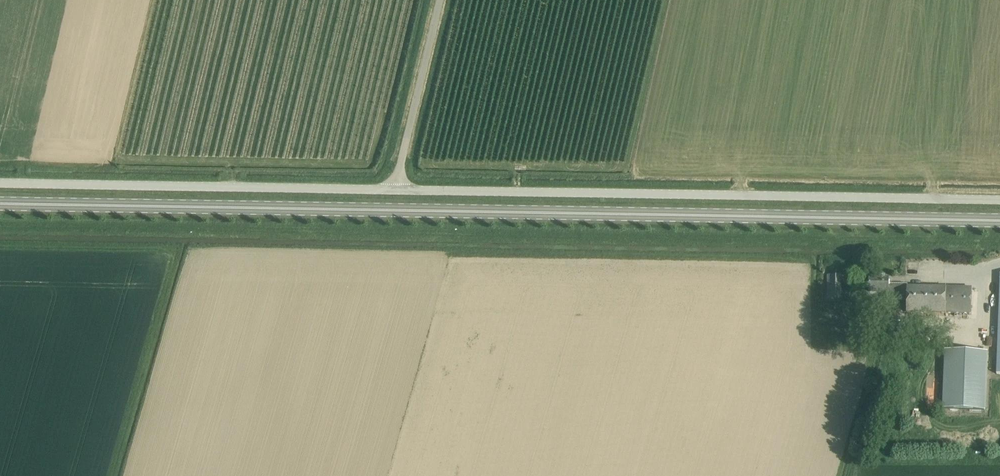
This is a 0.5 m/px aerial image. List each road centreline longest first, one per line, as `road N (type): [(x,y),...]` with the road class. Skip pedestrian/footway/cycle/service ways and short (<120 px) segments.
road 1 (primary): [(999,217),(0,202)]
road 2 (unclassified): [(394,191),(999,198)]
road 3 (unclassified): [(394,191),(0,182)]
road 4 (unclassified): [(394,191),(439,0)]

